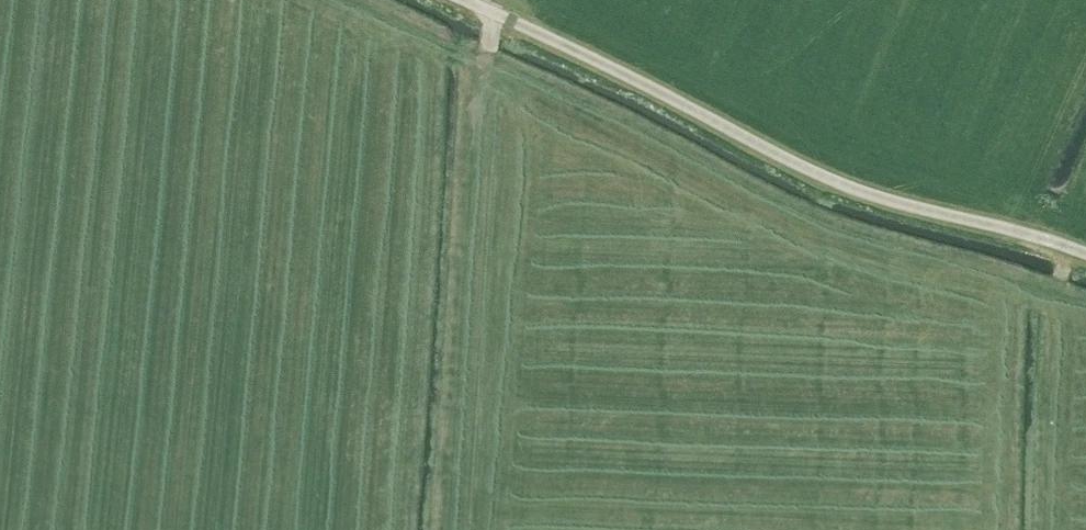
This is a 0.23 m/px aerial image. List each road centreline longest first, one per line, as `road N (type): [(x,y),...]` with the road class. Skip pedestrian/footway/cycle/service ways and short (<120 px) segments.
road 1 (unclassified): [(1085,255),(836,184),(465,0)]

